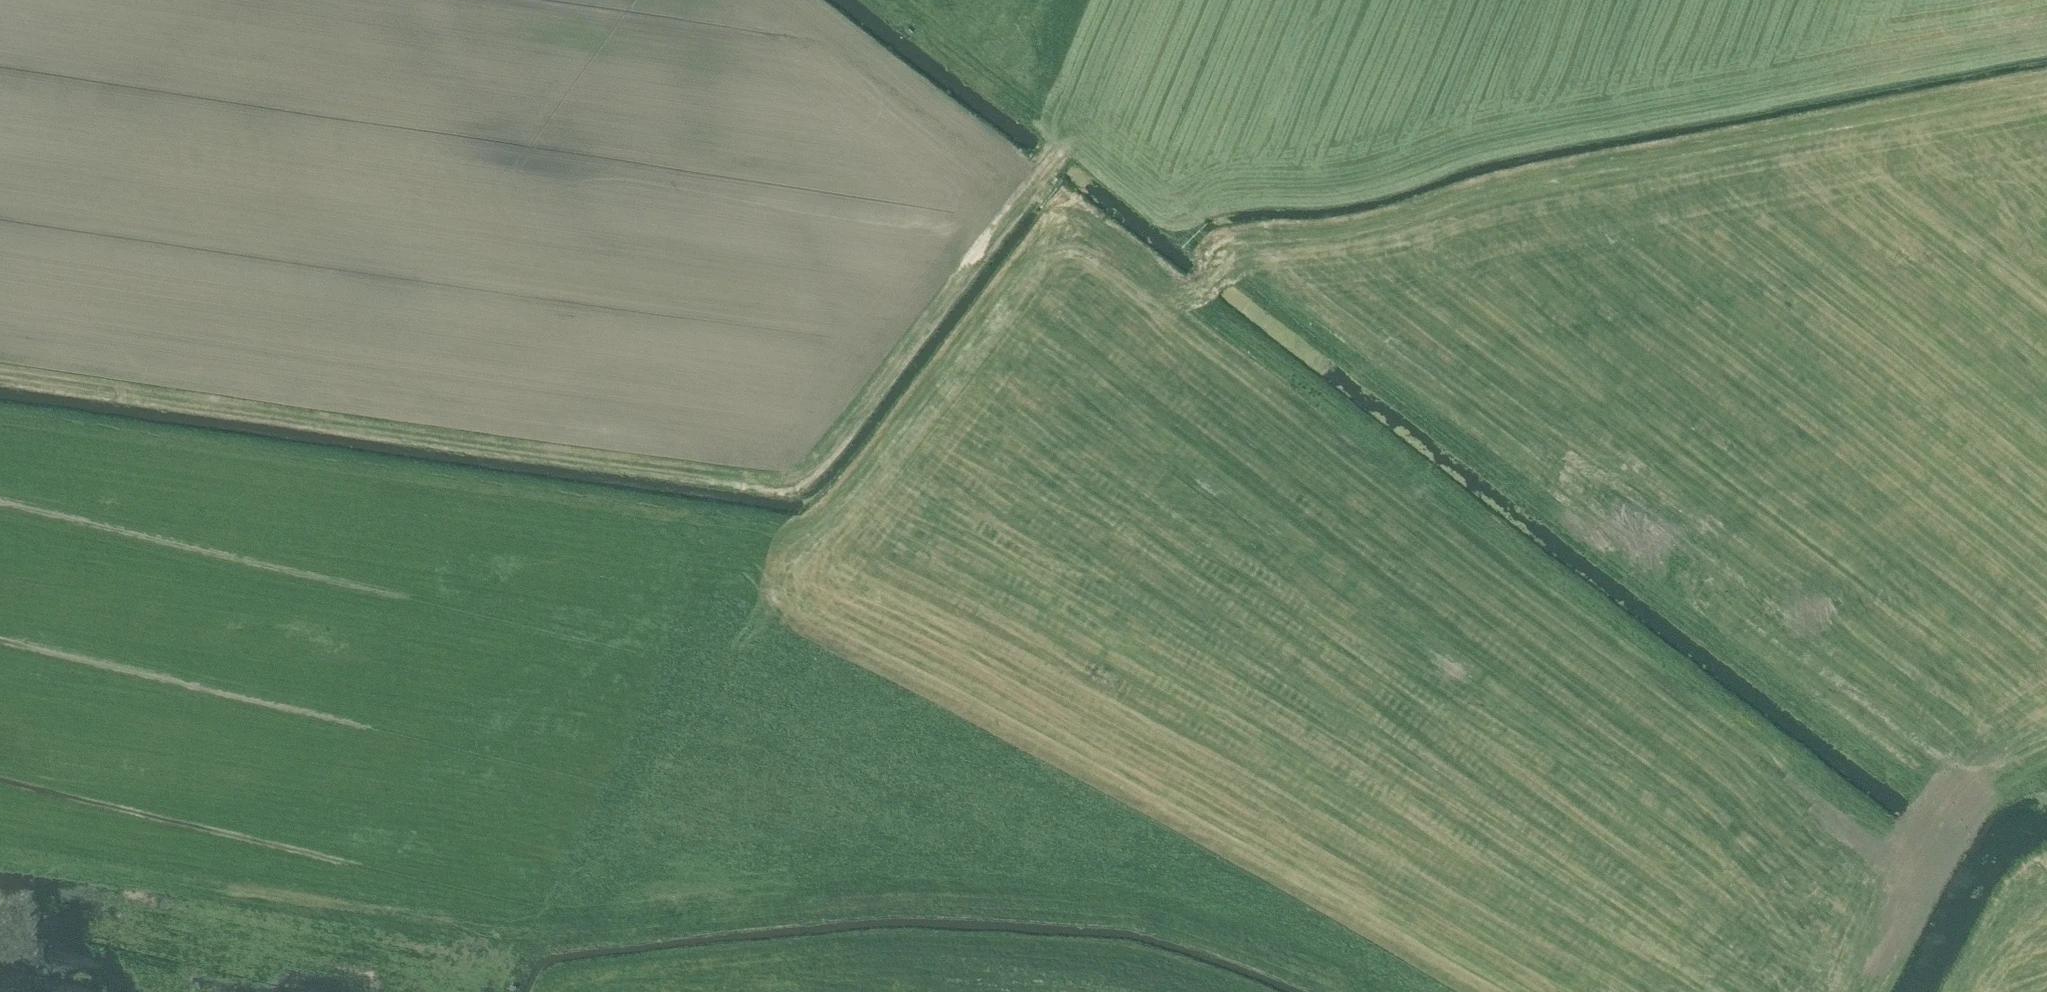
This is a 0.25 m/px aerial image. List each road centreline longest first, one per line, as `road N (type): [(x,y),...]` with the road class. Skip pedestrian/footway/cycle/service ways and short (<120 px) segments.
road 1 (track): [(1862,991),(1911,910),(1930,820),(2046,749)]

